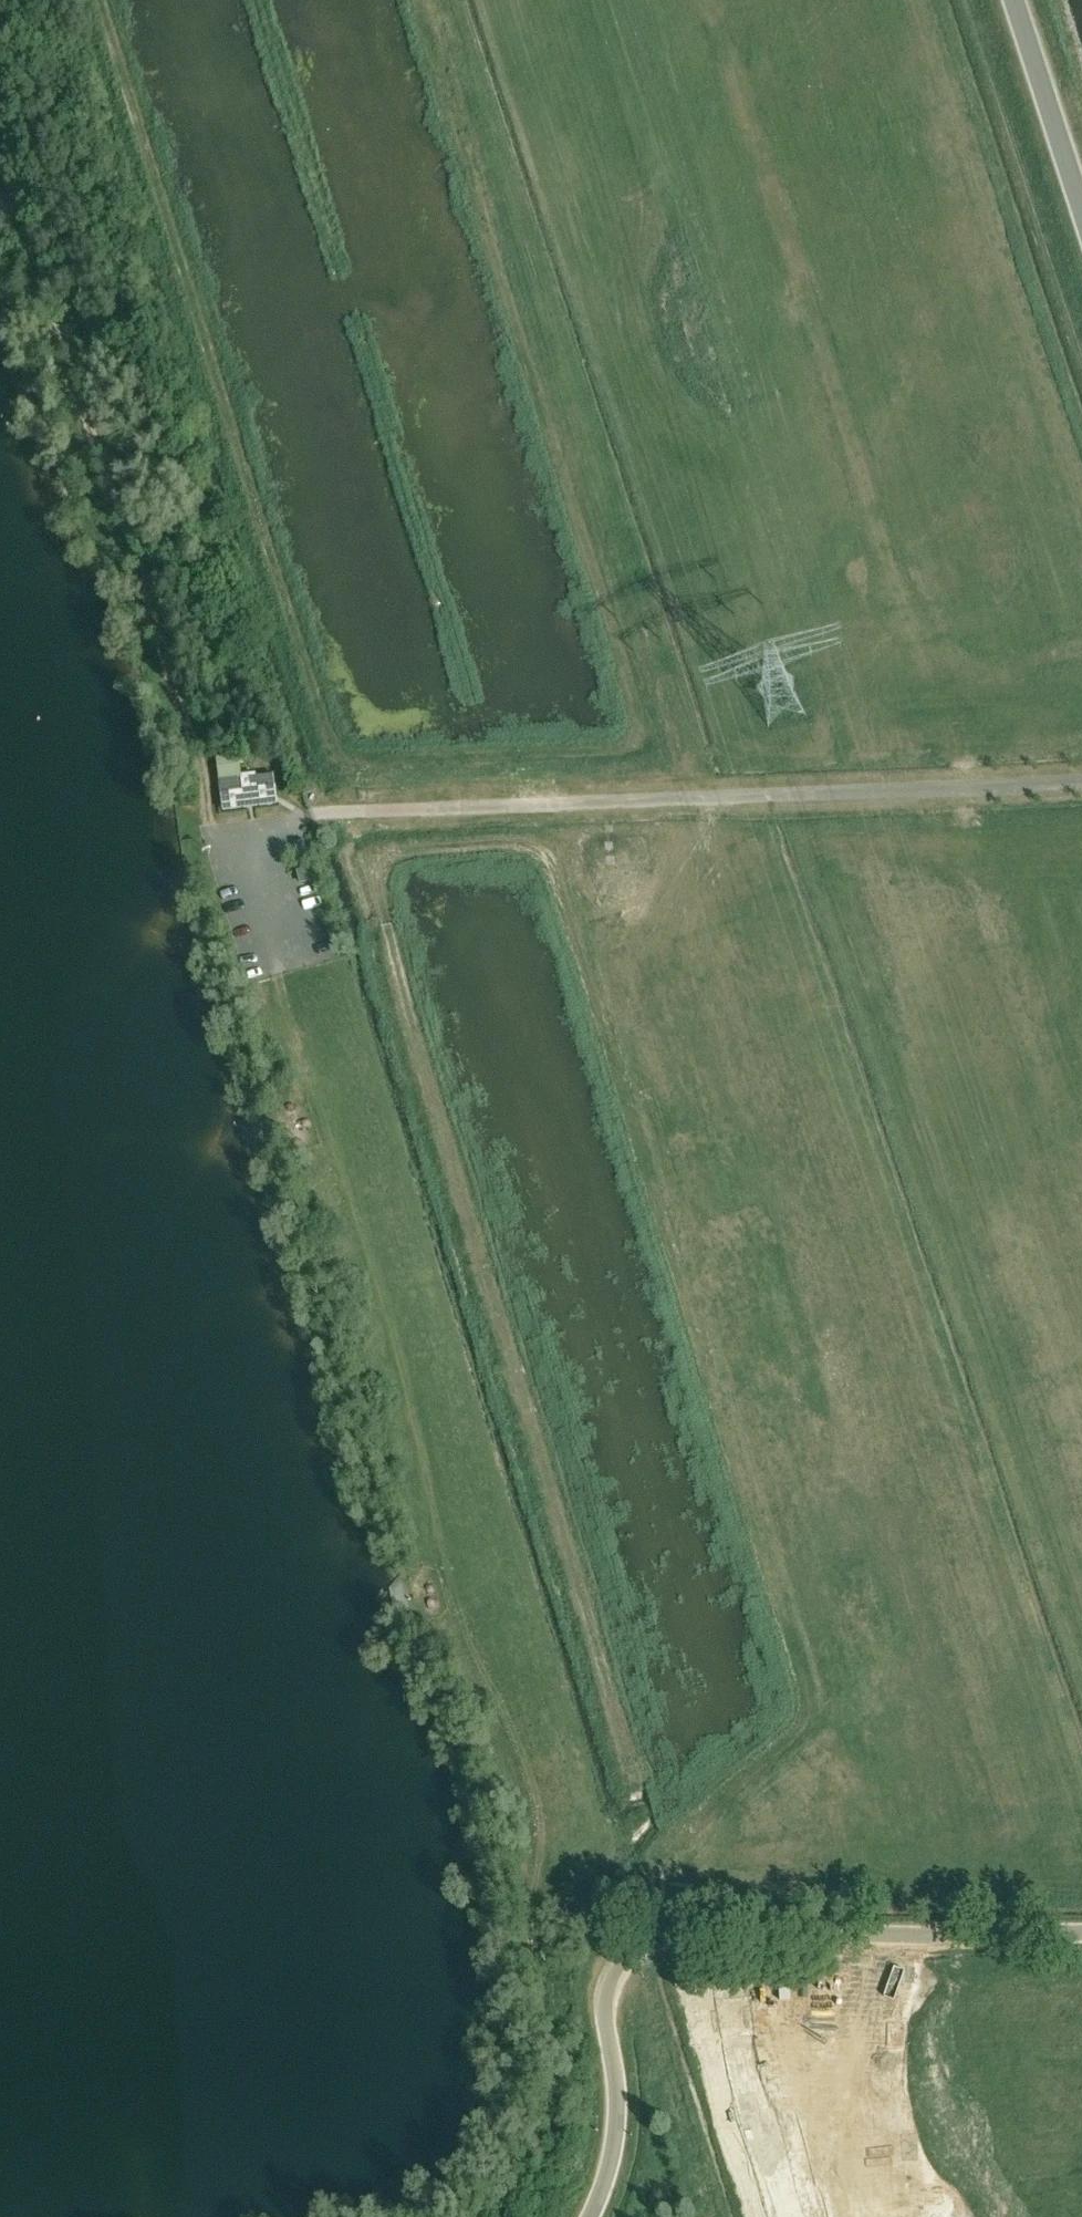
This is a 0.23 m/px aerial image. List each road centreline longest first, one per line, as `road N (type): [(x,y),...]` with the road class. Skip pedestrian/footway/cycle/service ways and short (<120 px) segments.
road 1 (unclassified): [(589,2216),(617,2139),(606,1984),(640,1947),(669,1935),(705,1934),(1081,1932)]
road 2 (unclassified): [(1081,200),(1016,0)]

